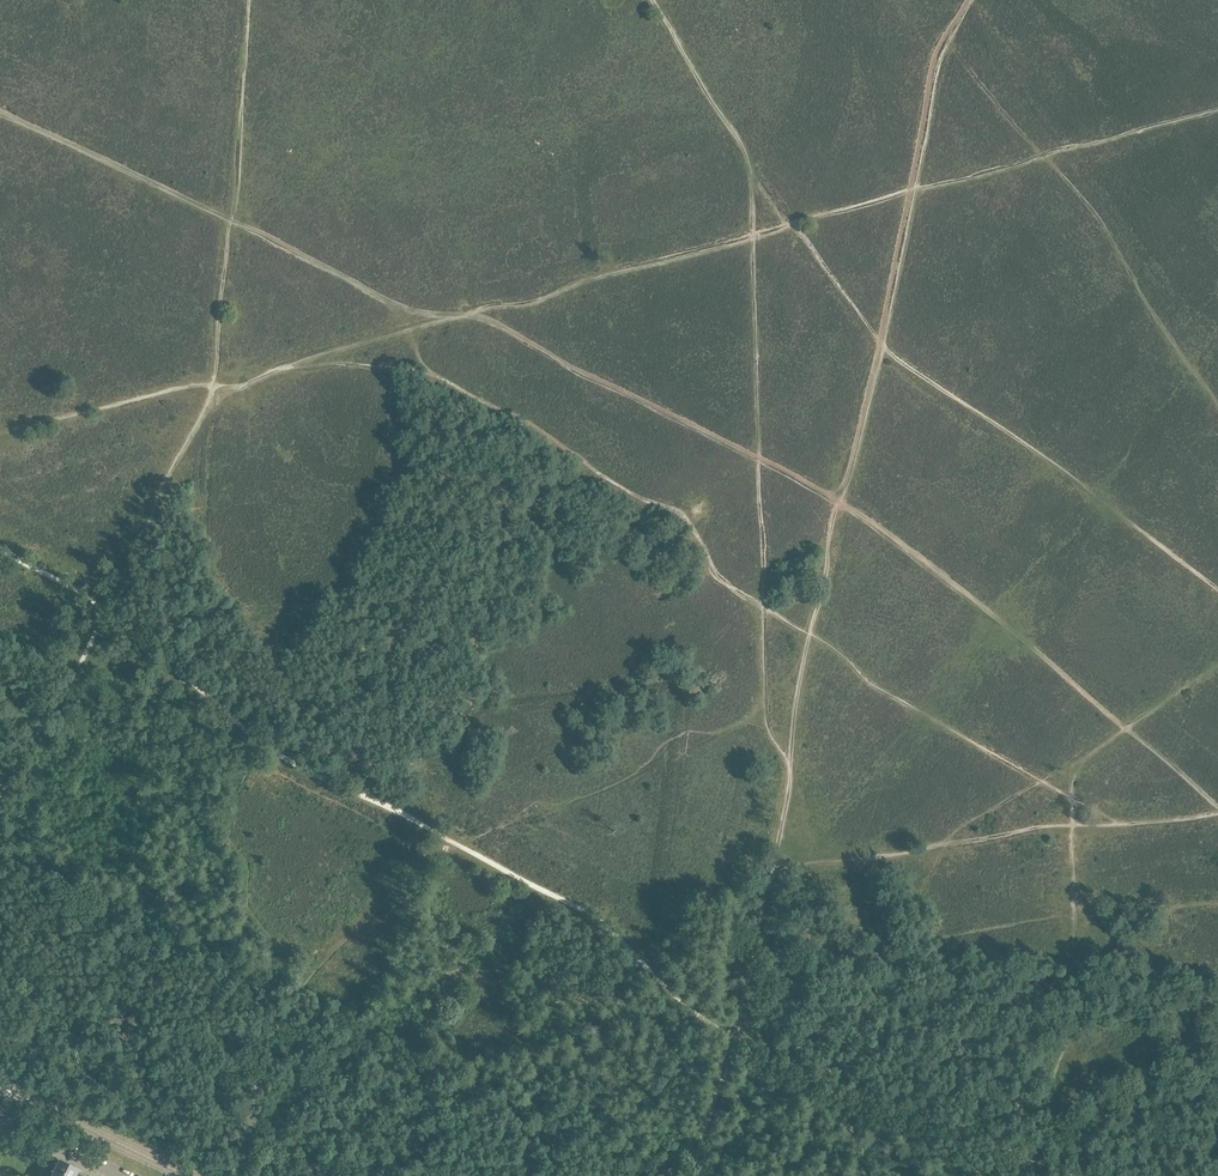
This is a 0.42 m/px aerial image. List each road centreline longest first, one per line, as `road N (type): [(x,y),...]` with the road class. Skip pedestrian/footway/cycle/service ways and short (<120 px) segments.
road 1 (track): [(1217,107),(754,235)]
road 2 (track): [(775,867),(1075,827)]
road 3 (track): [(1075,827),(1080,773),(1091,754),(944,843)]
road 4 (tertiary): [(193,1175),(0,1082)]
road 5 (track): [(753,165),(653,0)]
road 6 (track): [(1091,754),(1217,672)]
road 7 (residential): [(0,1113),(126,1175)]

